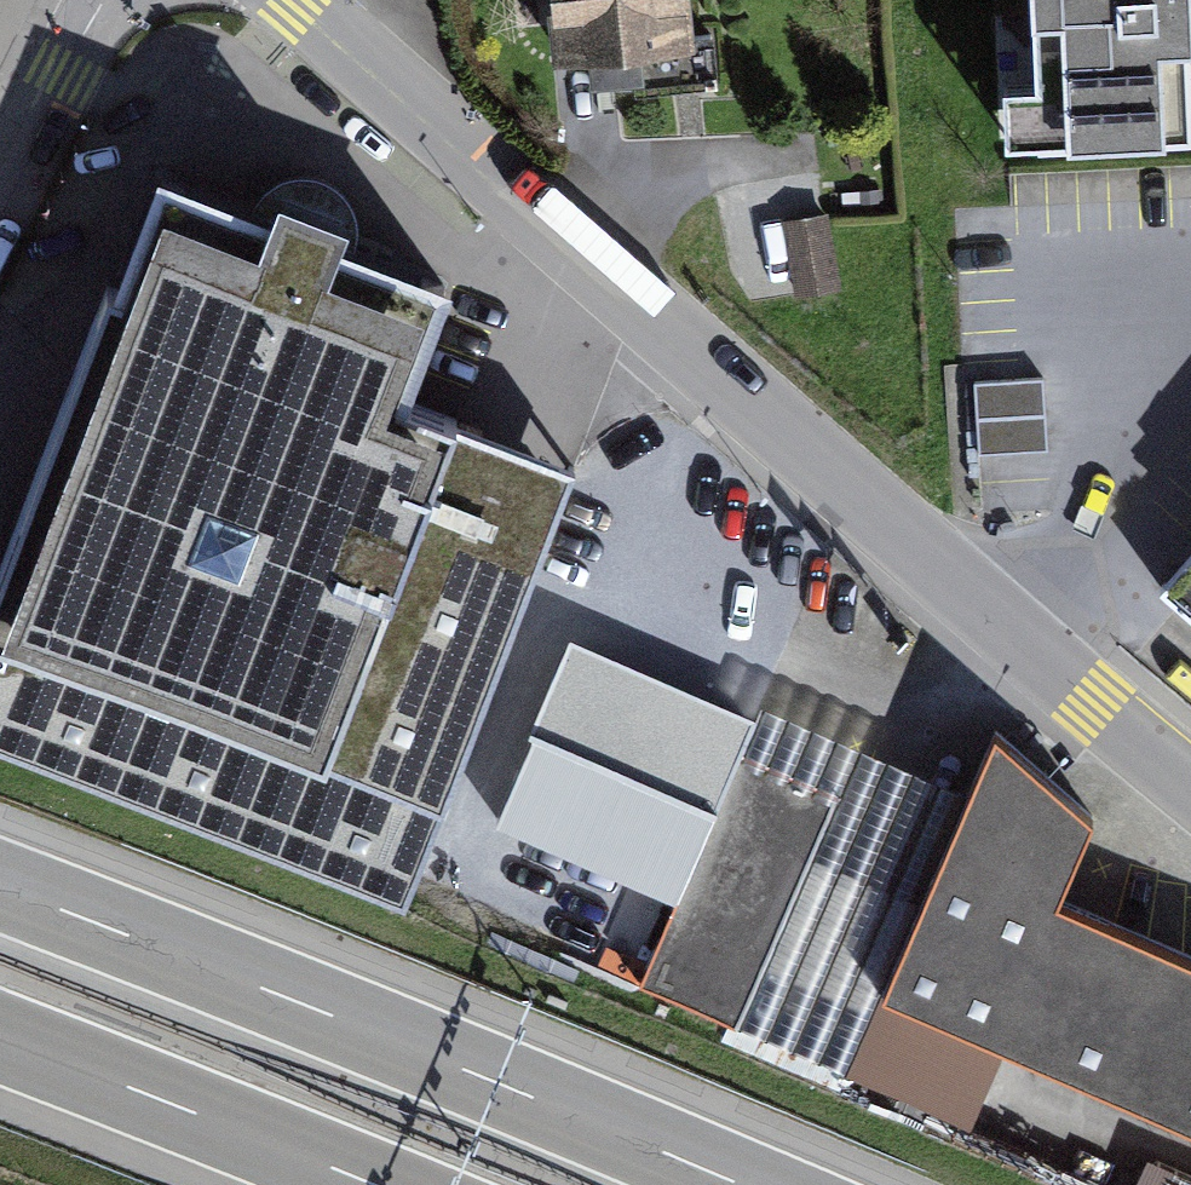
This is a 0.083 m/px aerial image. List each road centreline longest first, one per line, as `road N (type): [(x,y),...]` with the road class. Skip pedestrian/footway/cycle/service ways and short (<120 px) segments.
road 1 (residential): [(1190,781),(1004,626),(298,0)]
road 2 (motorway): [(747,1184),(0,885)]
road 3 (motorway): [(0,1039),(368,1184)]
road 4 (residential): [(108,0),(0,177)]

